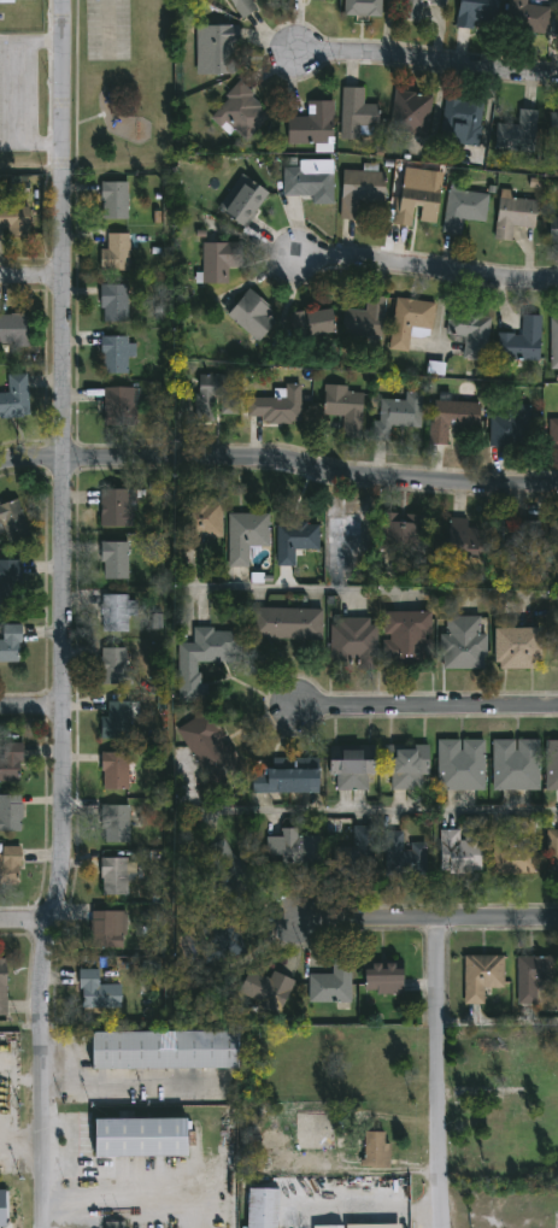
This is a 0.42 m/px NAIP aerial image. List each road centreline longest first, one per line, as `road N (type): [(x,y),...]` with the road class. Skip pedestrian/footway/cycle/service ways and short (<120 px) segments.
road 1 (residential): [(61,0),(63,825),(42,975),(47,1227)]
road 2 (residential): [(0,463),(240,460),(340,480),(557,488)]
road 3 (residential): [(436,923),(439,1227)]
road 4 (residential): [(295,58),(353,55),(557,78)]
road 5 (residential): [(295,712),(557,711)]
road 6 (residential): [(296,263),(557,285)]
road 7 (residential): [(299,922),(557,922)]

